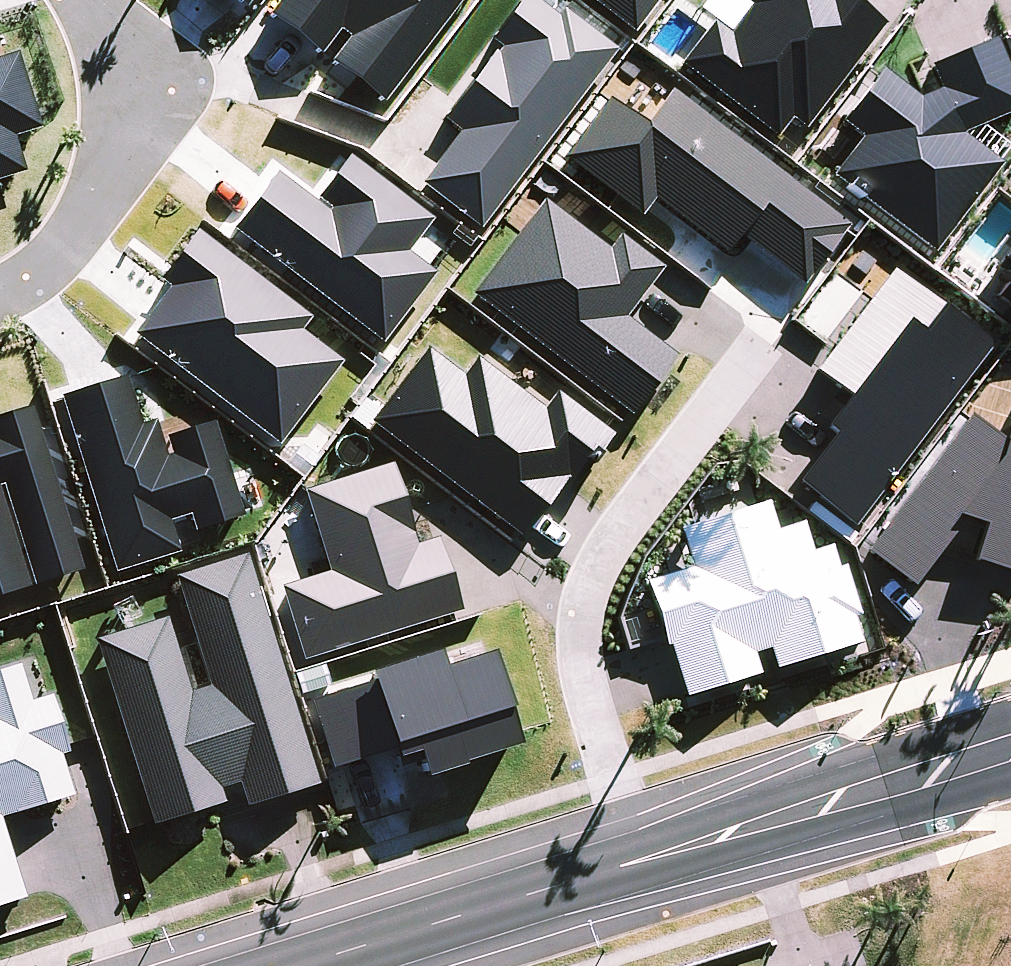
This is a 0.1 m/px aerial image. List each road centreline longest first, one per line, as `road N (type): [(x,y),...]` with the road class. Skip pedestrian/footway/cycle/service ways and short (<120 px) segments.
road 1 (residential): [(299,965),(1010,748)]
road 2 (residential): [(0,269),(50,238),(156,85),(163,45),(109,0)]

